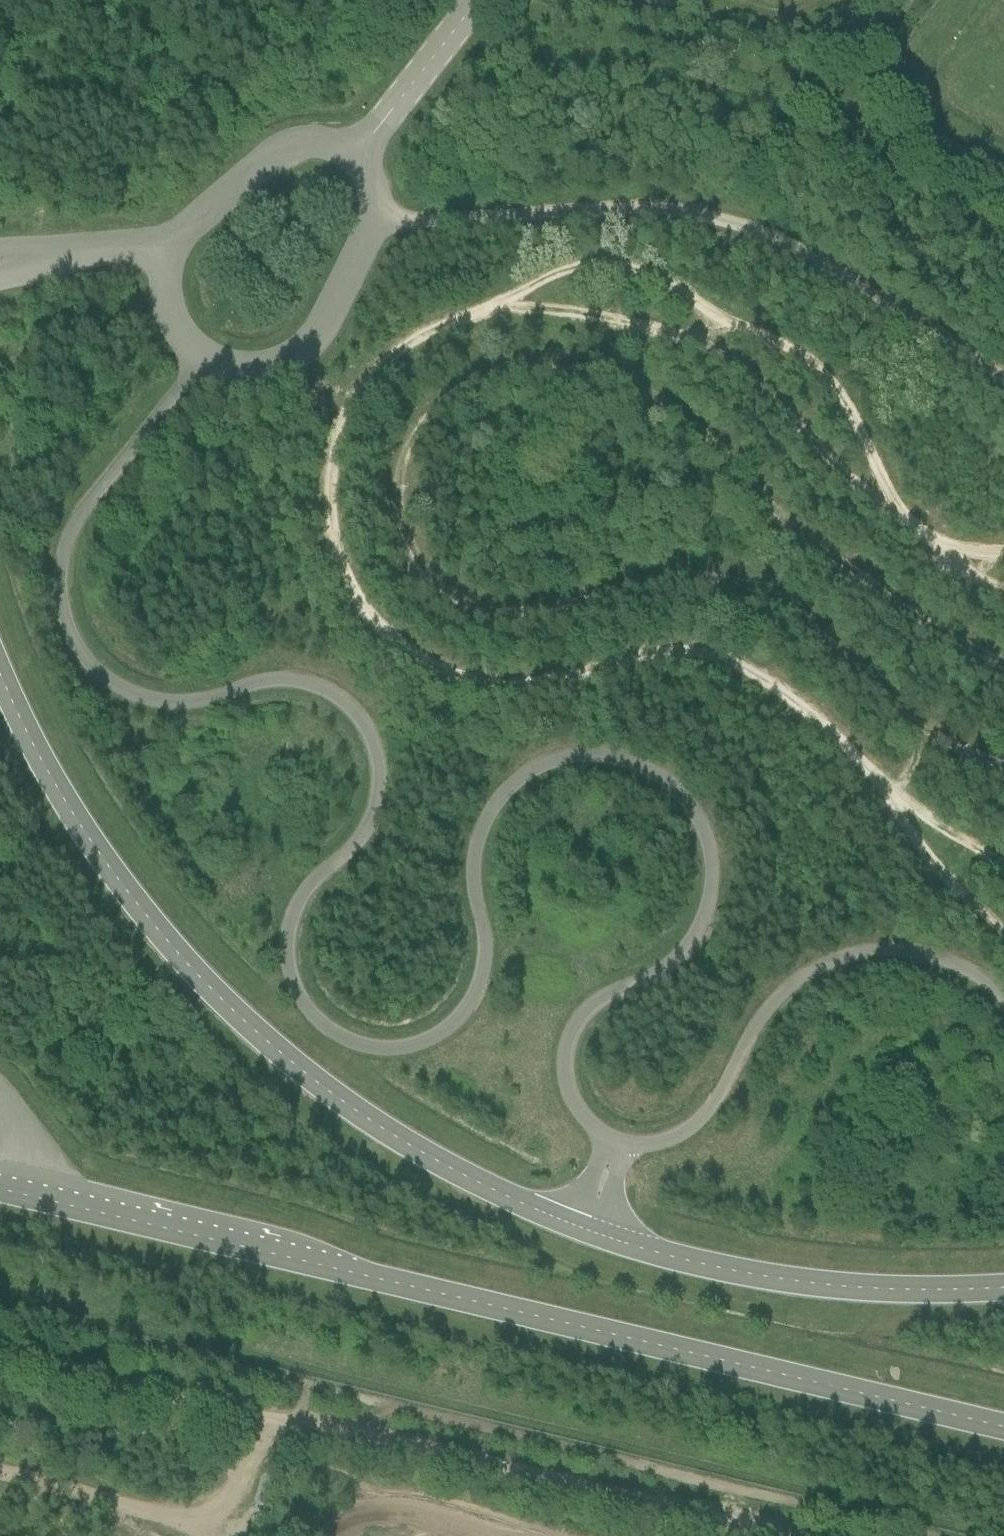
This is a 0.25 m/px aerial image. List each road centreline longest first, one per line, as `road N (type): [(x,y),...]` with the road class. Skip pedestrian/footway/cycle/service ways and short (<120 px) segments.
road 1 (track): [(1003,597),(928,545),(881,482),(835,388),(798,356),(627,267),(556,275),(393,353),(355,396),(335,451),(328,500),(340,567),(360,607),(397,643),(440,669),(492,681),(553,678),(659,652),(712,655),(760,674),(893,793),(953,838),(1003,863)]
road 2 (track): [(1003,655),(813,545),(688,411),(621,382),(534,371),(463,383),(413,424),(388,491),(416,553),(463,595),(538,610),(699,569),(788,590),(925,717),(1003,747)]
road 3 (track): [(0,1304),(940,1535)]
road 4 (track): [(788,1535),(292,1412),(201,1515),(0,1462)]
road 5 (track): [(1003,554),(928,545),(738,368),(689,338),(561,311),(488,309)]
road 6 (track): [(893,793),(940,875),(1003,932)]

